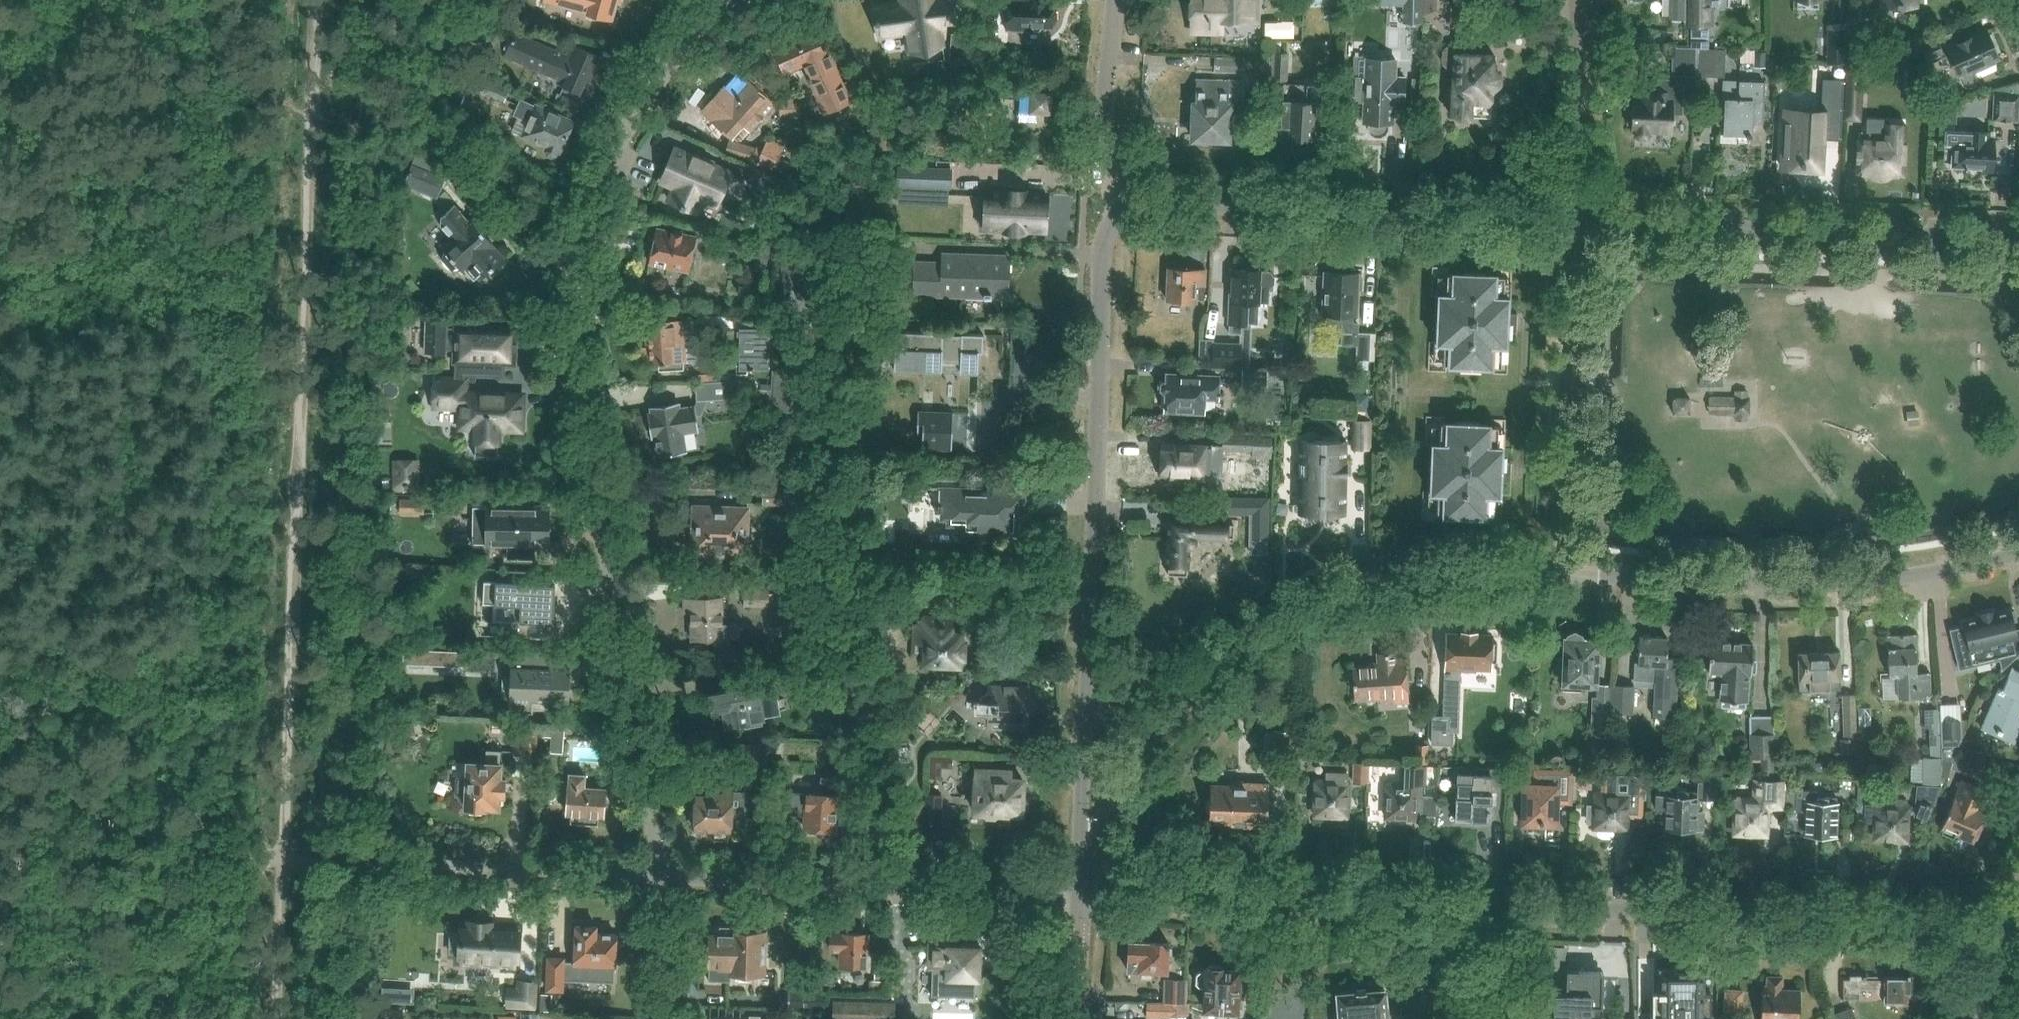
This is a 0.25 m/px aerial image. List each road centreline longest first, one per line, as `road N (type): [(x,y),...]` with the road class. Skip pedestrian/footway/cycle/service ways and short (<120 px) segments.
road 1 (residential): [(2012,929),(1087,887)]
road 2 (residential): [(651,873),(571,304),(580,219),(607,144),(648,75),(695,36)]
road 3 (secondary): [(1555,576),(1850,581),(2018,555)]
road 4 (secondary): [(1120,213),(1109,230),(1093,667)]
road 5 (secondary): [(2018,237),(1566,219)]
road 6 (secondary): [(1566,219),(1139,204),(1120,213)]
road 7 (residential): [(1087,887),(651,873)]
road 8 (secondary): [(1190,702),(1289,622),(1352,595),(1424,580),(1555,576)]
road 9 (residential): [(651,873),(287,853)]
road 10 (residential): [(1555,576),(1566,219)]
road 11 (residential): [(1566,219),(1576,0)]
road 12 (residential): [(1120,213),(1107,183),(1115,0)]
road 13 (secondary): [(1093,667),(1089,853)]
road 14 (secondary): [(1089,853),(1190,702)]
road 15 (residential): [(657,1018),(651,873)]
road 16 (secondary): [(1080,1018),(1087,887)]

